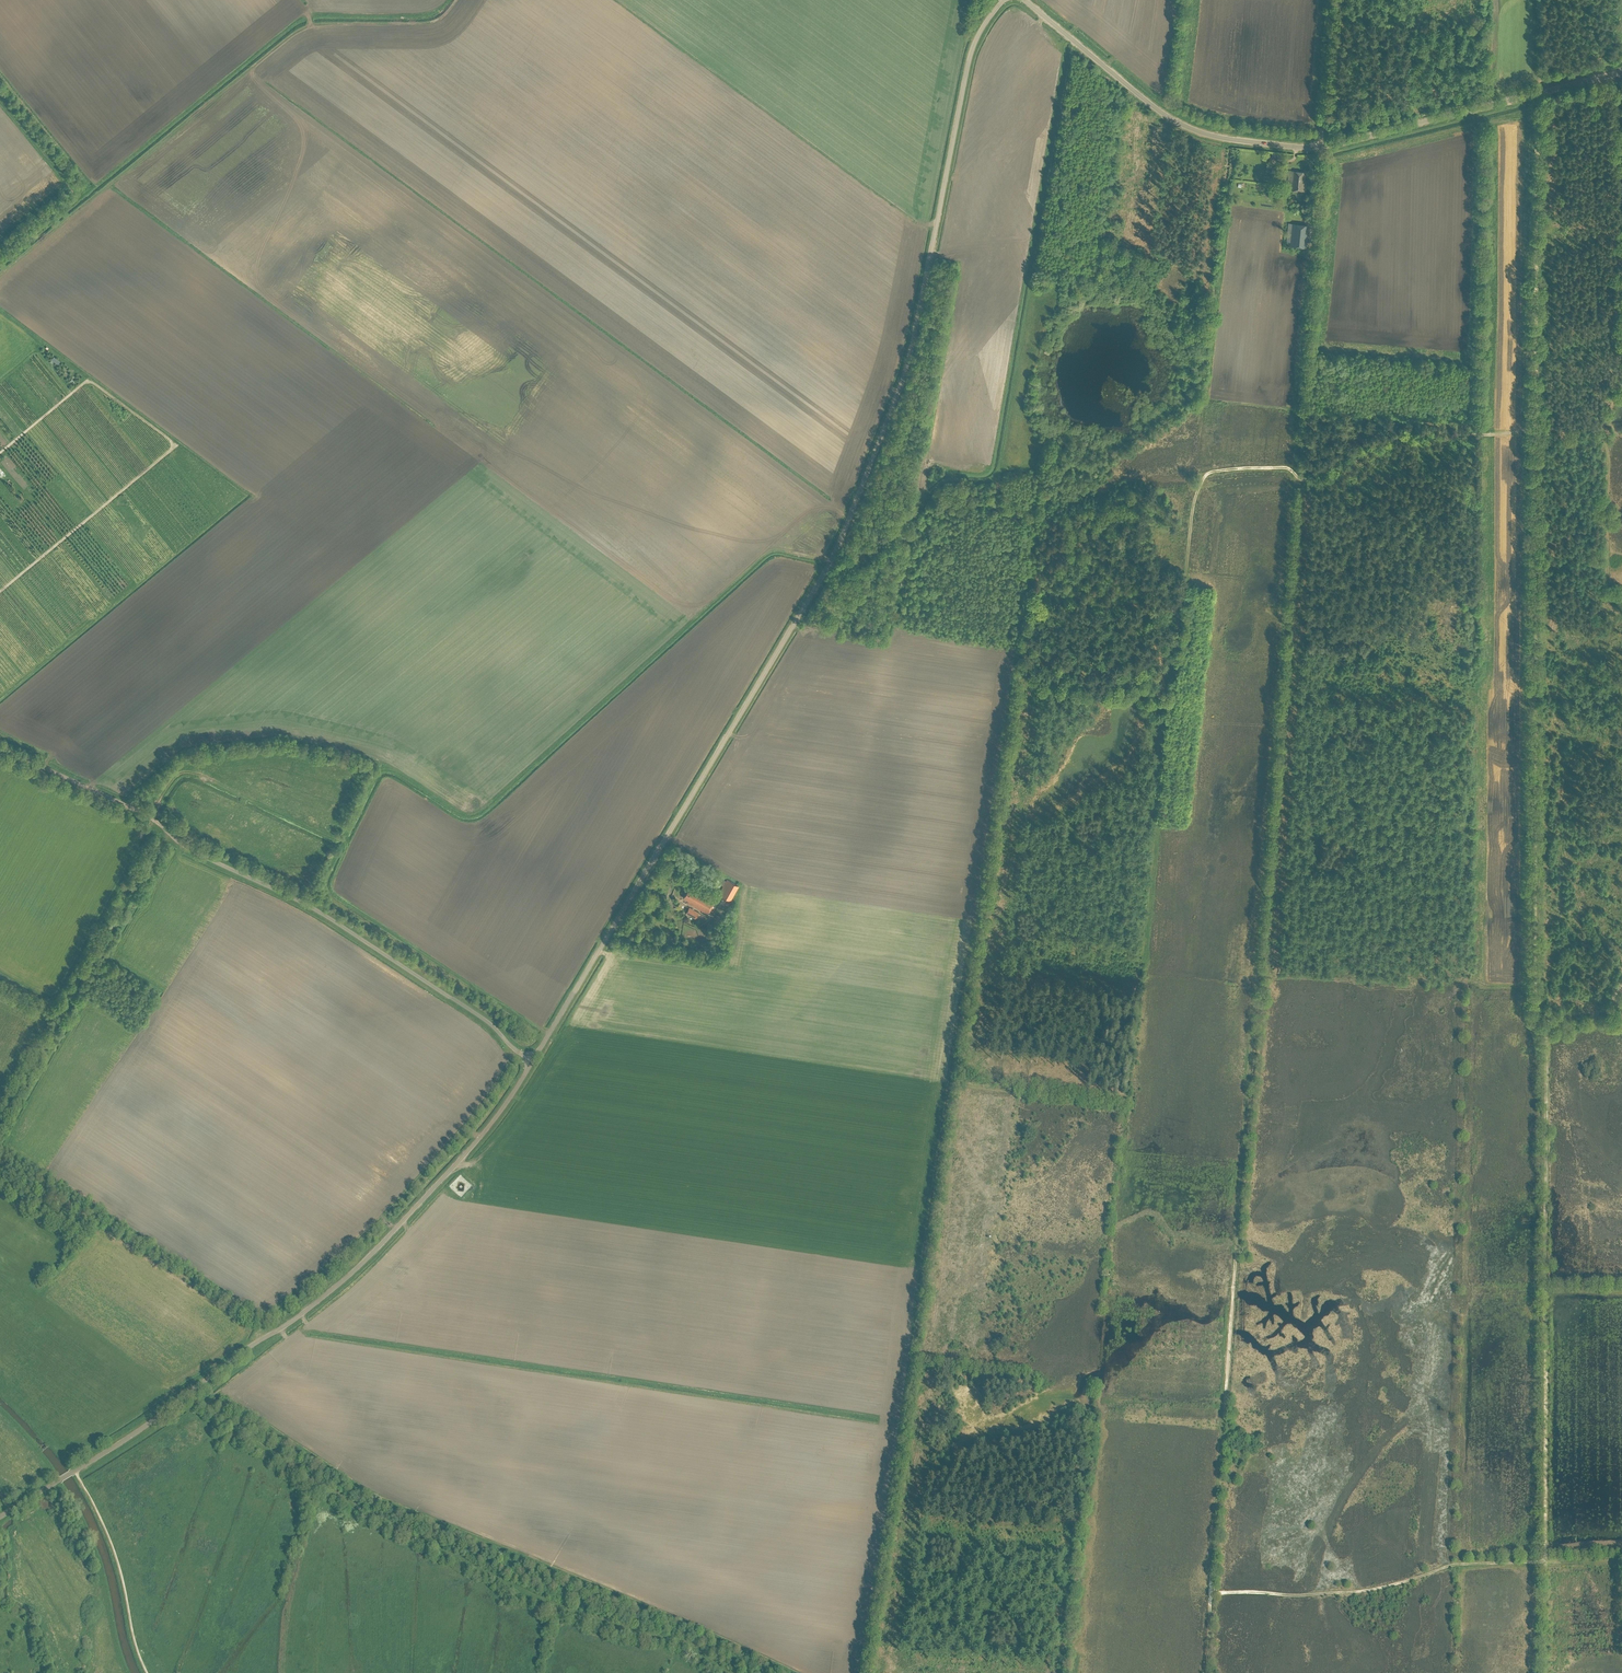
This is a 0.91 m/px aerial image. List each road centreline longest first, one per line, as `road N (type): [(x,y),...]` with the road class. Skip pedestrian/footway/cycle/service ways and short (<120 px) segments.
road 1 (track): [(1207,1672),(1297,474)]
road 2 (unclassified): [(533,1063),(847,526),(903,379),(972,48),(1004,0)]
road 3 (track): [(858,1672),(1027,586)]
road 4 (track): [(1621,984),(1606,1011),(1565,1015),(1545,1028),(1545,1564),(1454,1565),(1347,1593),(1211,1593)]
road 5 (unclassified): [(0,1517),(146,1427),(344,1281),(467,1153),(533,1063)]
road 6 (tertiary): [(1025,0),(1159,111),(1199,132),(1243,141),(1322,147),(1621,72)]
road 7 (unclassified): [(533,1063),(486,1022),(331,919),(186,847),(147,816),(0,747)]
road 8 (track): [(188,1393),(356,1510),(582,1616),(681,1646),(726,1672)]
road 9 (track): [(1545,1028),(1538,1011),(1537,434)]
road 10 (track): [(1027,586),(1183,609),(1192,518),(1207,474),(1297,474)]
road 11 (track): [(1334,0),(1306,357)]
road 12 (track): [(1534,94),(1537,434)]
road 13 (track): [(1296,480),(1385,435),(1604,428)]
road 14 (track): [(1621,611),(1608,587),(1604,396),(1621,372)]
road 15 (track): [(1027,586),(1033,516),(988,501),(923,496)]
road 16 (track): [(923,496),(860,557),(829,565)]

